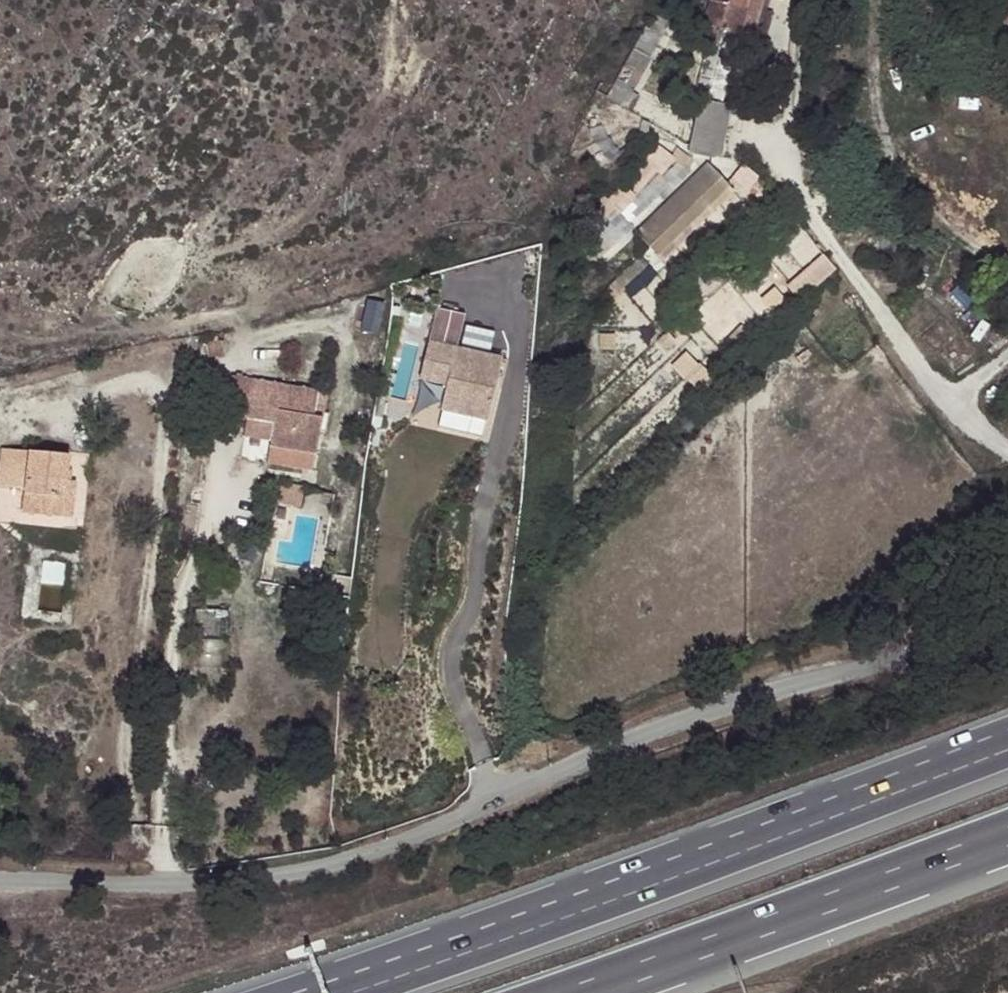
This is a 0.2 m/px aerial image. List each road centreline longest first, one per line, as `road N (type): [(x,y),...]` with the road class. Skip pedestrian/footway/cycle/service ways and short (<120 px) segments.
road 1 (unclassified): [(1007,578),(926,643),(737,700),(337,864),(160,887),(0,882)]
road 2 (motorway): [(1007,742),(329,992)]
road 3 (motorway): [(574,992),(1007,831)]

